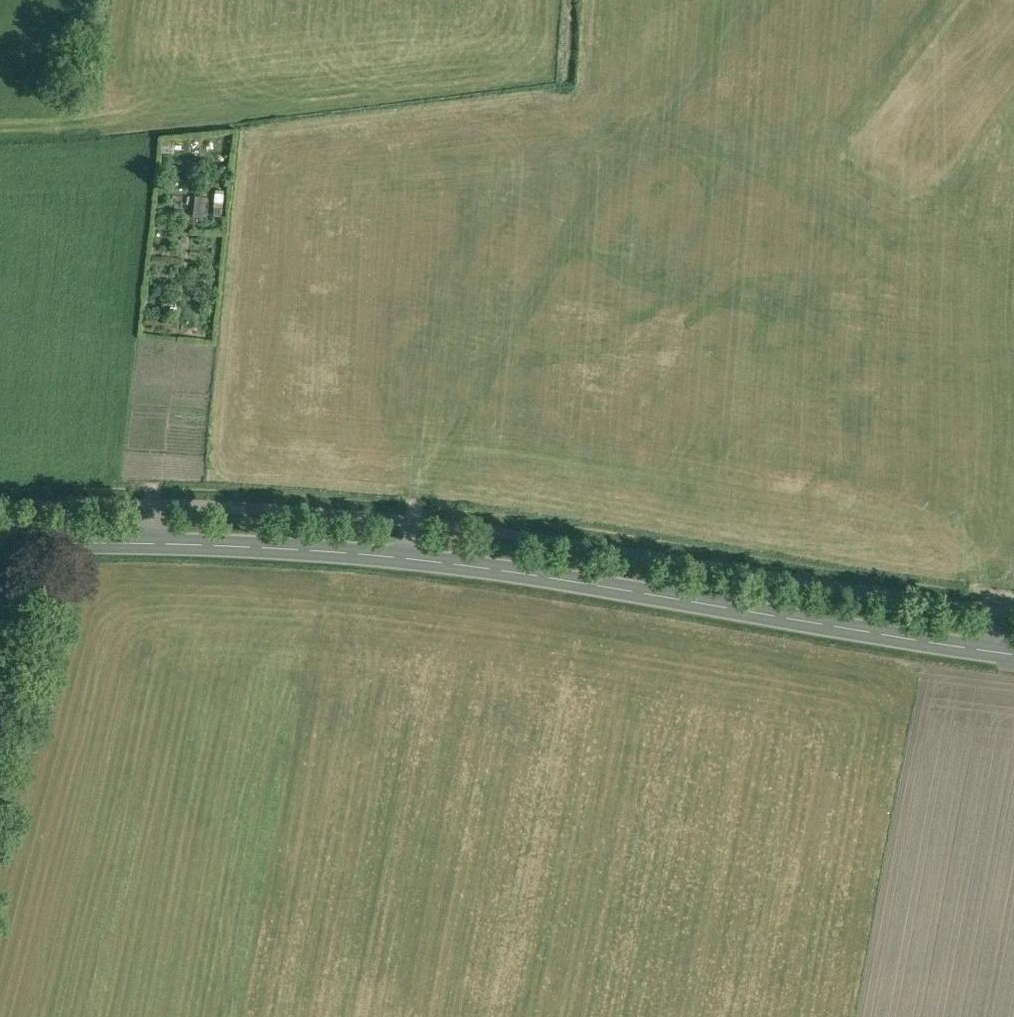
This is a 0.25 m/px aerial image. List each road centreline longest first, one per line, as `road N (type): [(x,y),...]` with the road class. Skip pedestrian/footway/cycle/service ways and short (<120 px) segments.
road 1 (secondary): [(1013,653),(406,556),(0,540)]
road 2 (track): [(0,741),(47,540)]

